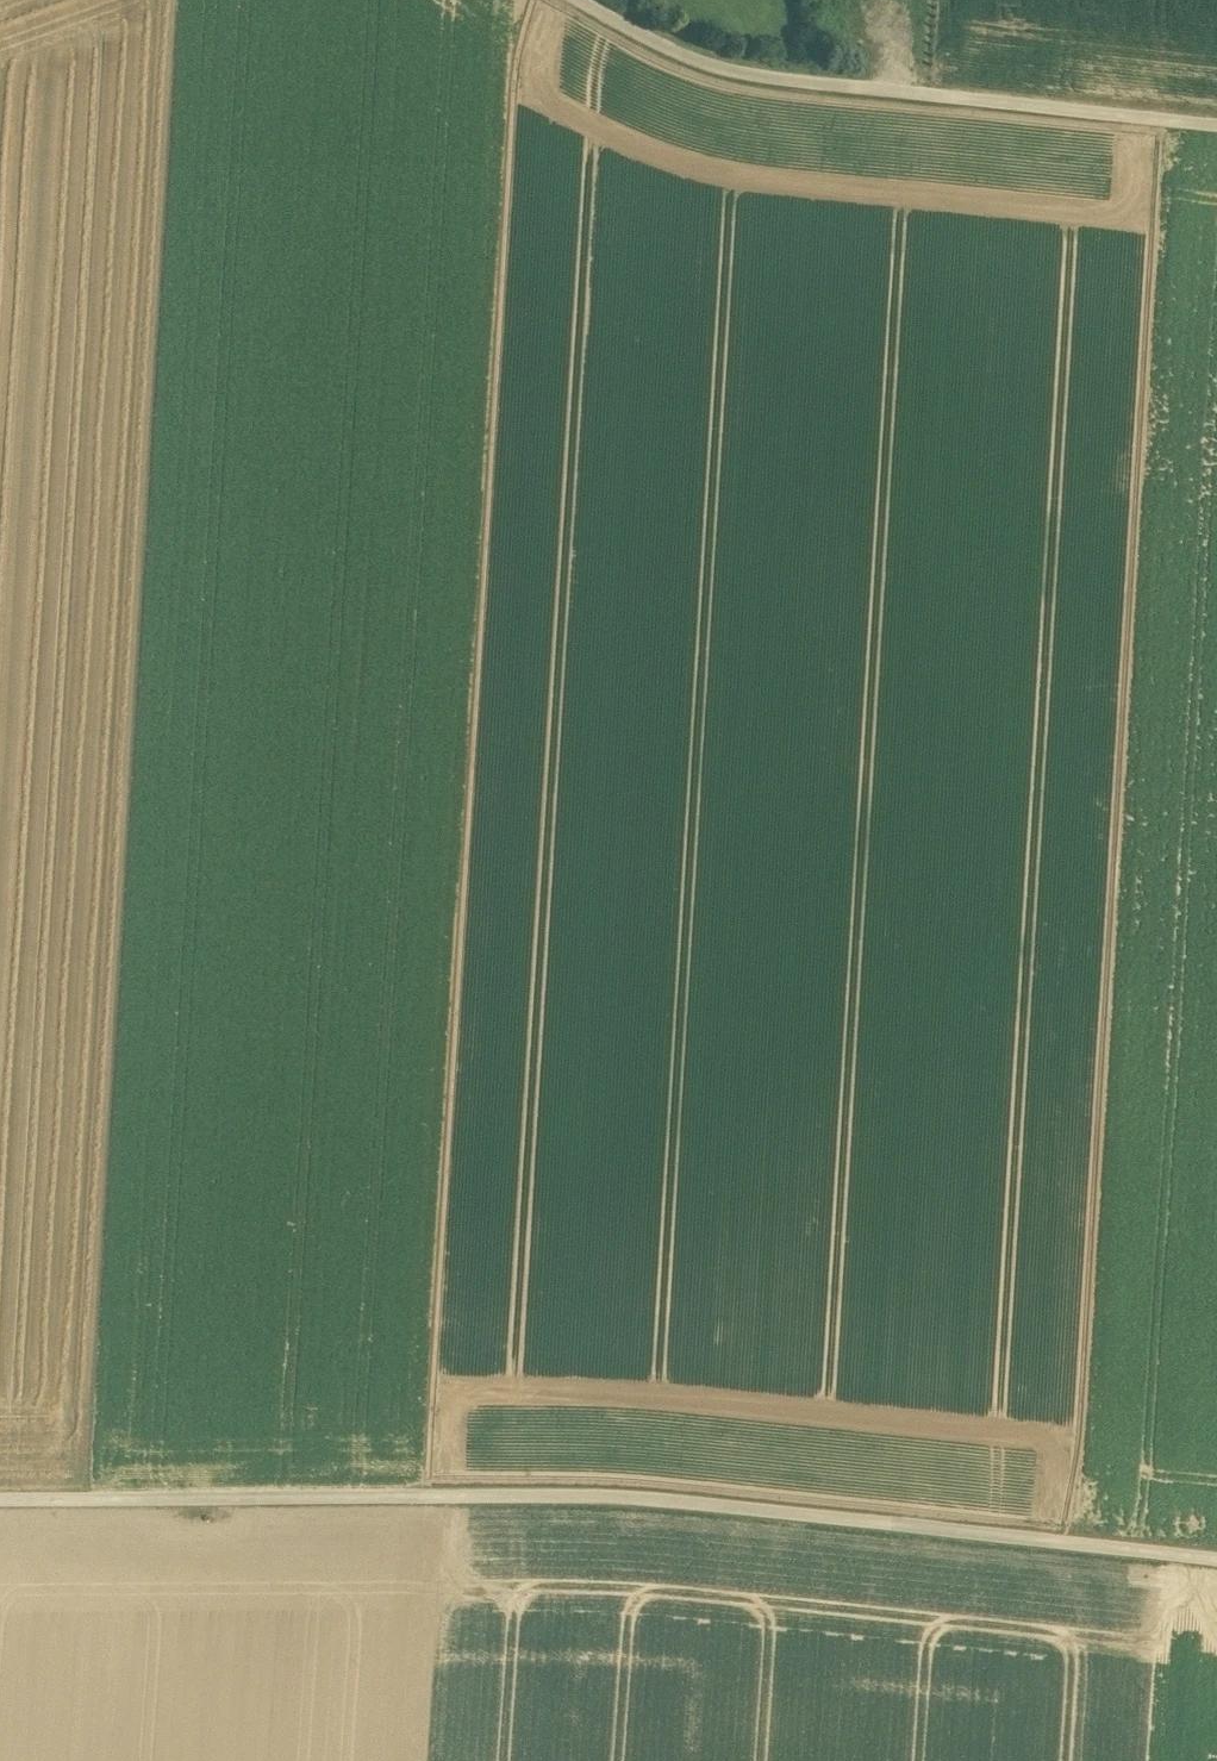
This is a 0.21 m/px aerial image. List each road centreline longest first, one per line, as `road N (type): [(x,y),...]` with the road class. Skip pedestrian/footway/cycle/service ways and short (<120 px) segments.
road 1 (track): [(1216,1571),(644,1509),(0,1512)]
road 2 (track): [(1216,135),(737,80)]

